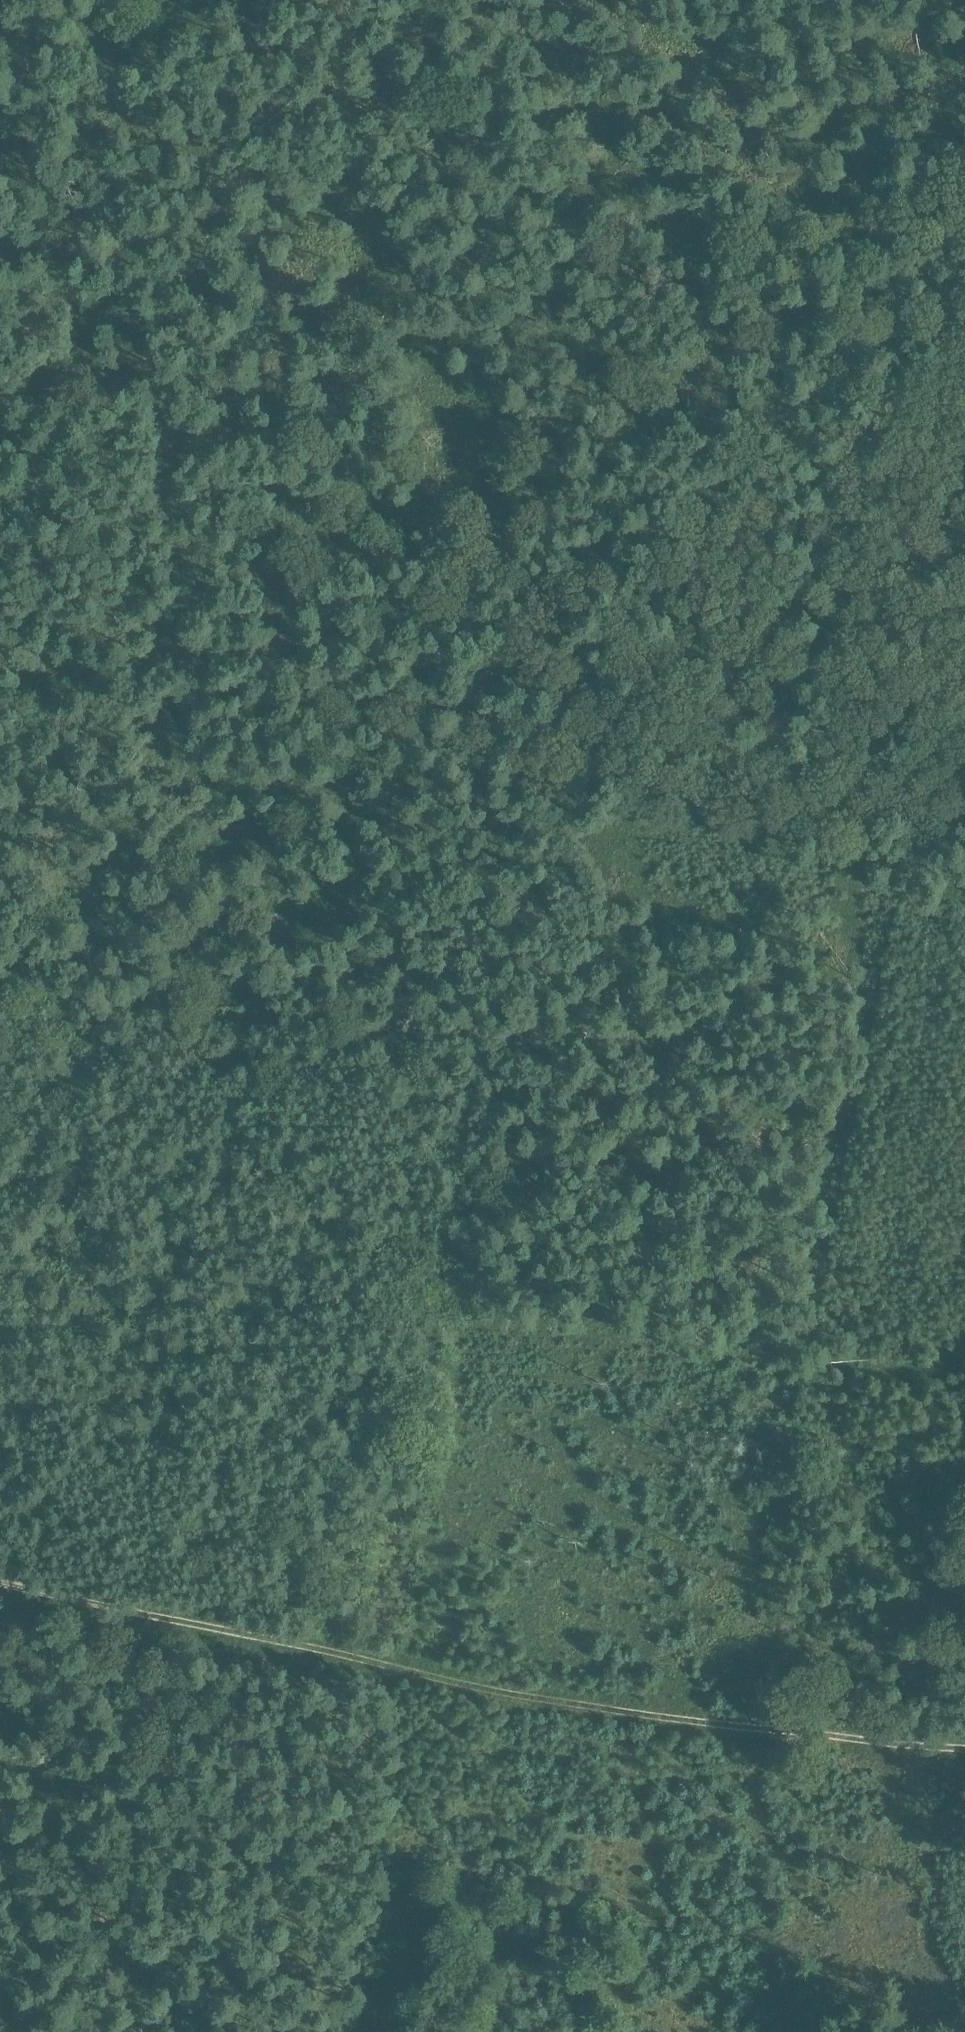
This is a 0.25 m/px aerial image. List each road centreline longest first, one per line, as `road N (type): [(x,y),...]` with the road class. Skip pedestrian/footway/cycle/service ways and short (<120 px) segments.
road 1 (track): [(0,1578),(537,1704),(964,1750)]

